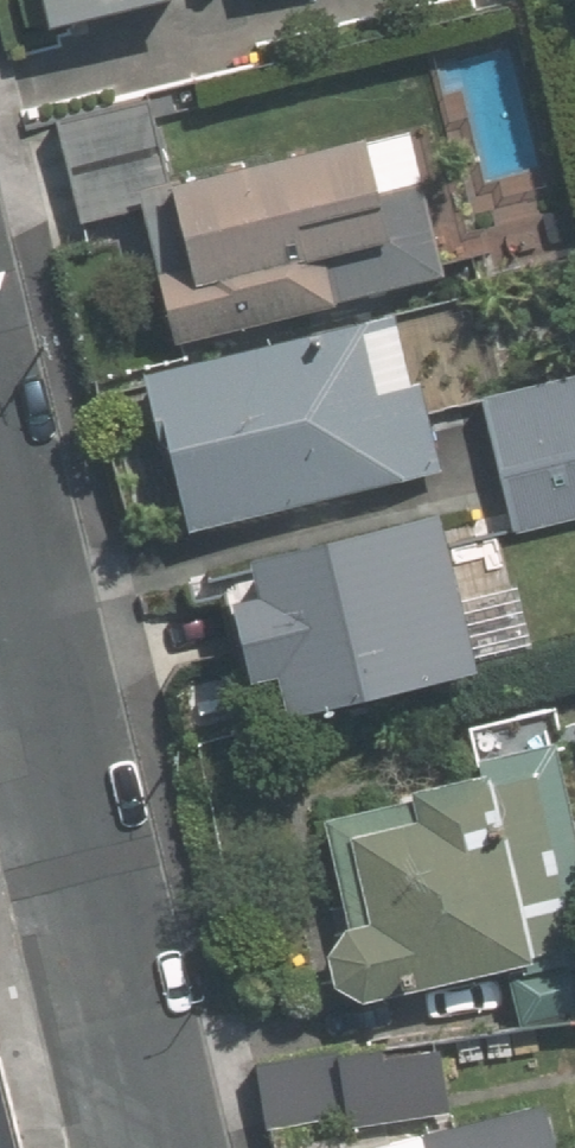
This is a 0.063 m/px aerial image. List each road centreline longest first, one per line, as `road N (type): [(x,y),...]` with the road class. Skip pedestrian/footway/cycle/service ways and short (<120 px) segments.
road 1 (residential): [(0,543),(146,1147)]

